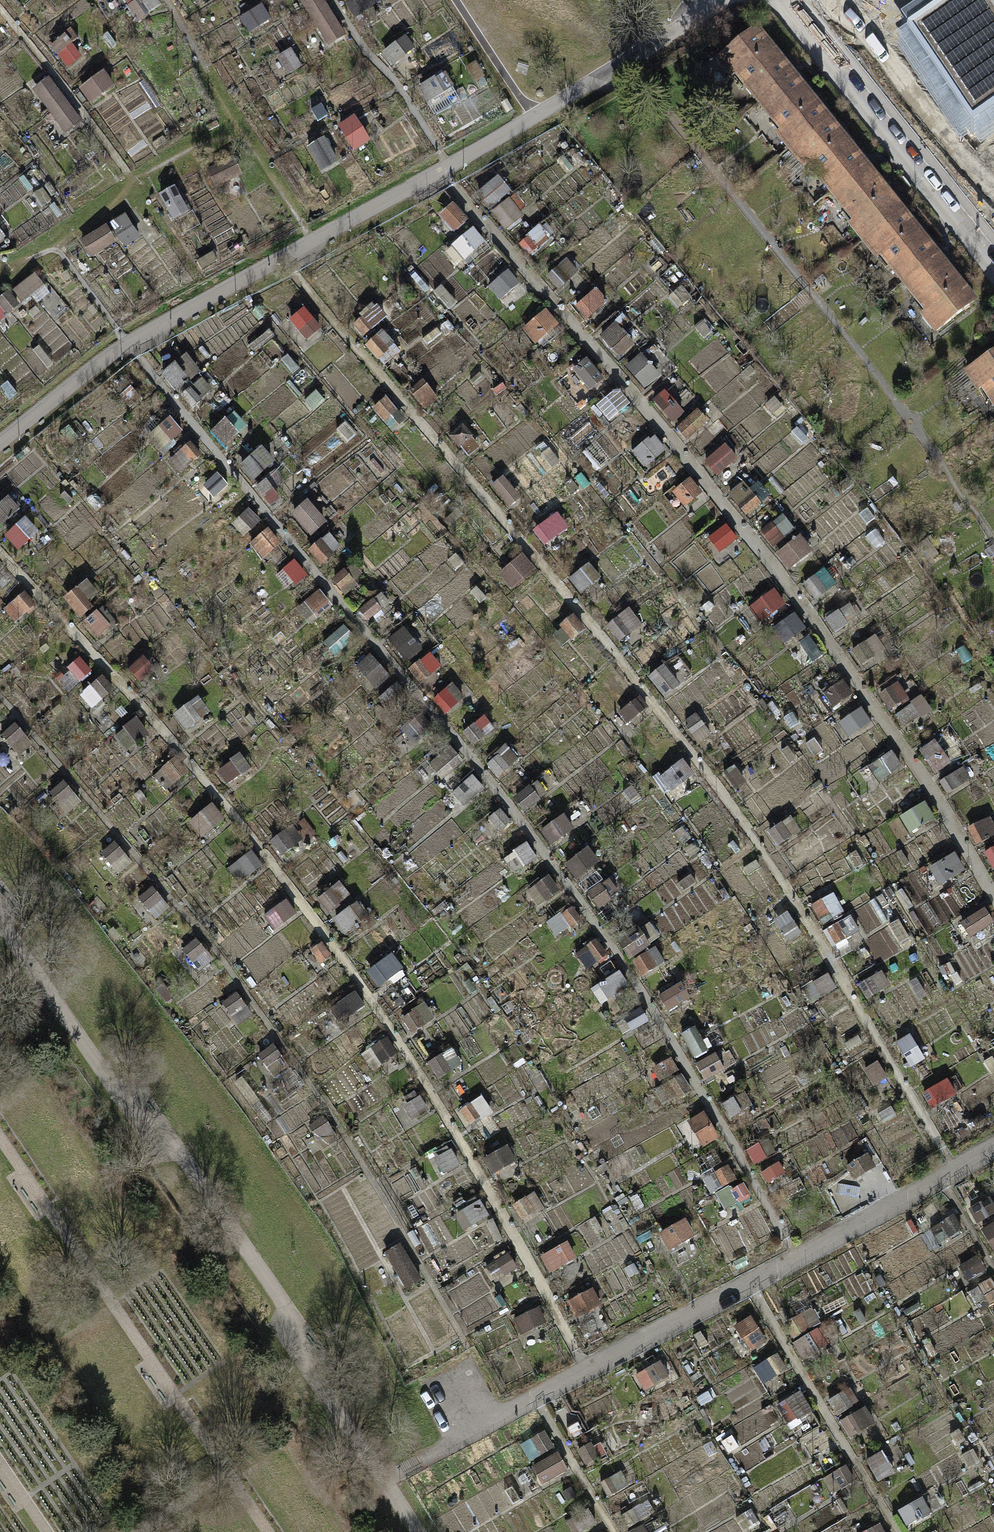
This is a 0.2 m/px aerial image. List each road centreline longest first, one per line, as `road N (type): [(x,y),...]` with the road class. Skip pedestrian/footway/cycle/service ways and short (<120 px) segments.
road 1 (track): [(416,1531),(313,1378),(281,1300),(182,1158),(111,1083),(0,921)]
road 2 (residential): [(993,276),(771,0)]

